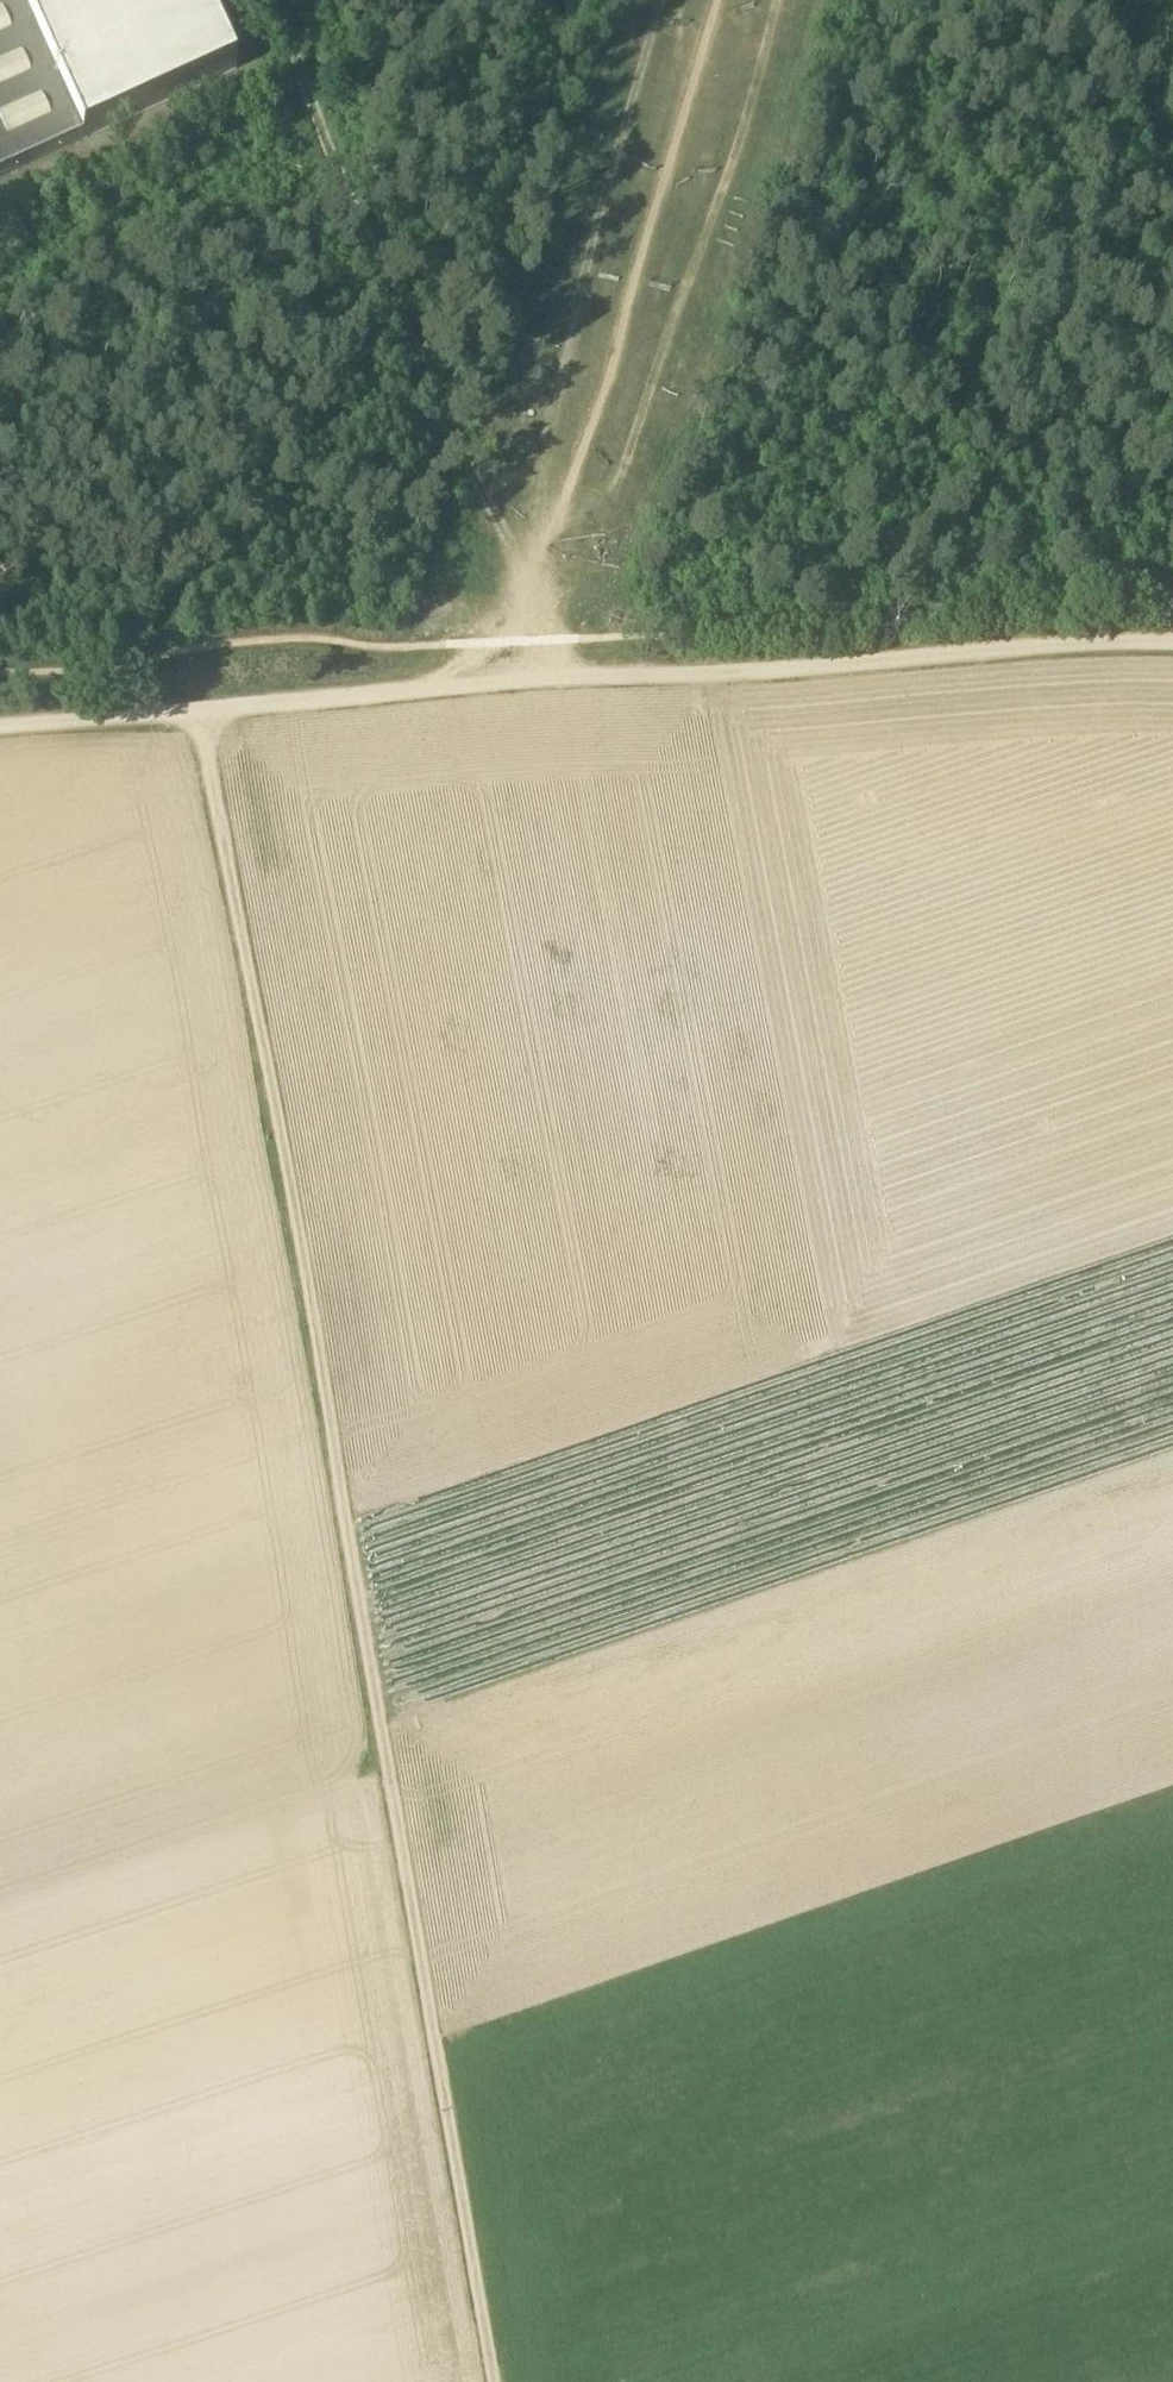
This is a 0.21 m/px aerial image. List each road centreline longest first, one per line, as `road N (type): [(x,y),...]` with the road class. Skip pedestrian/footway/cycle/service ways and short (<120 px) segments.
road 1 (track): [(504,2381),(201,708)]
road 2 (track): [(1172,653),(522,680),(0,725)]
road 3 (track): [(601,679),(547,645),(711,0)]
road 4 (track): [(547,645),(262,0)]

